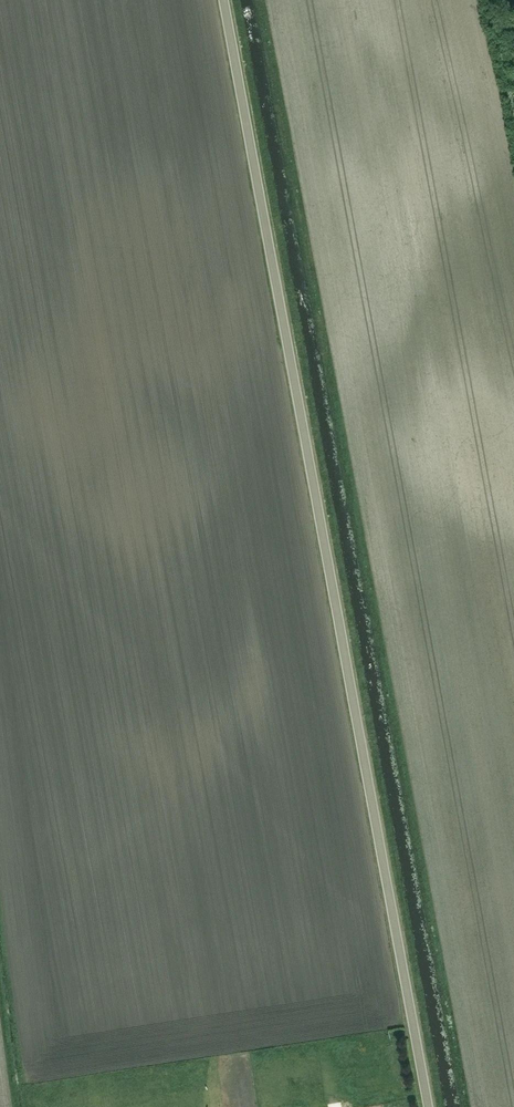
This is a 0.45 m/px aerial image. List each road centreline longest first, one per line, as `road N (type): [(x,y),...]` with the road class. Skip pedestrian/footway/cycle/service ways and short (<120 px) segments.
road 1 (unclassified): [(429,1106),(224,0)]

